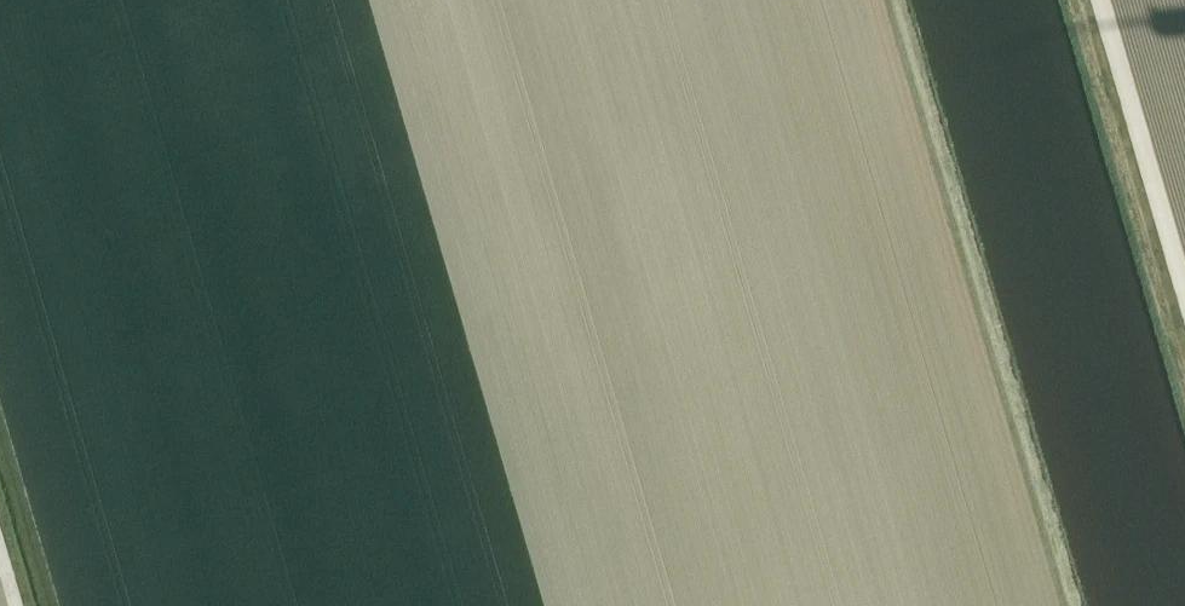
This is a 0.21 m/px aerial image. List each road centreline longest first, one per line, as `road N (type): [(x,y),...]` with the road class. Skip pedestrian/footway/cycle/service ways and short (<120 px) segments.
road 1 (track): [(1184,313),(1093,0)]

